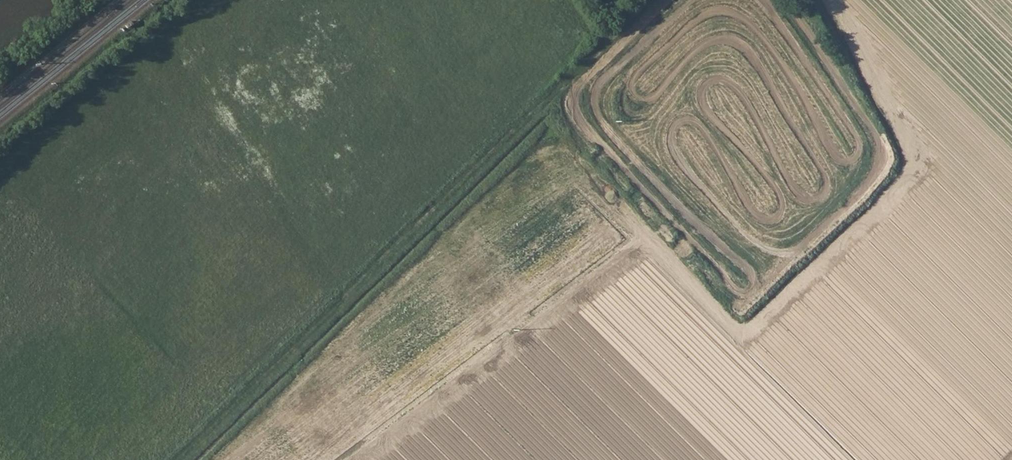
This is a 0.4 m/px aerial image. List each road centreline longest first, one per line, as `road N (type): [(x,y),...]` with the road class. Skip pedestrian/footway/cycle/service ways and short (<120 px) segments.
road 1 (track): [(649,0),(177,459)]

